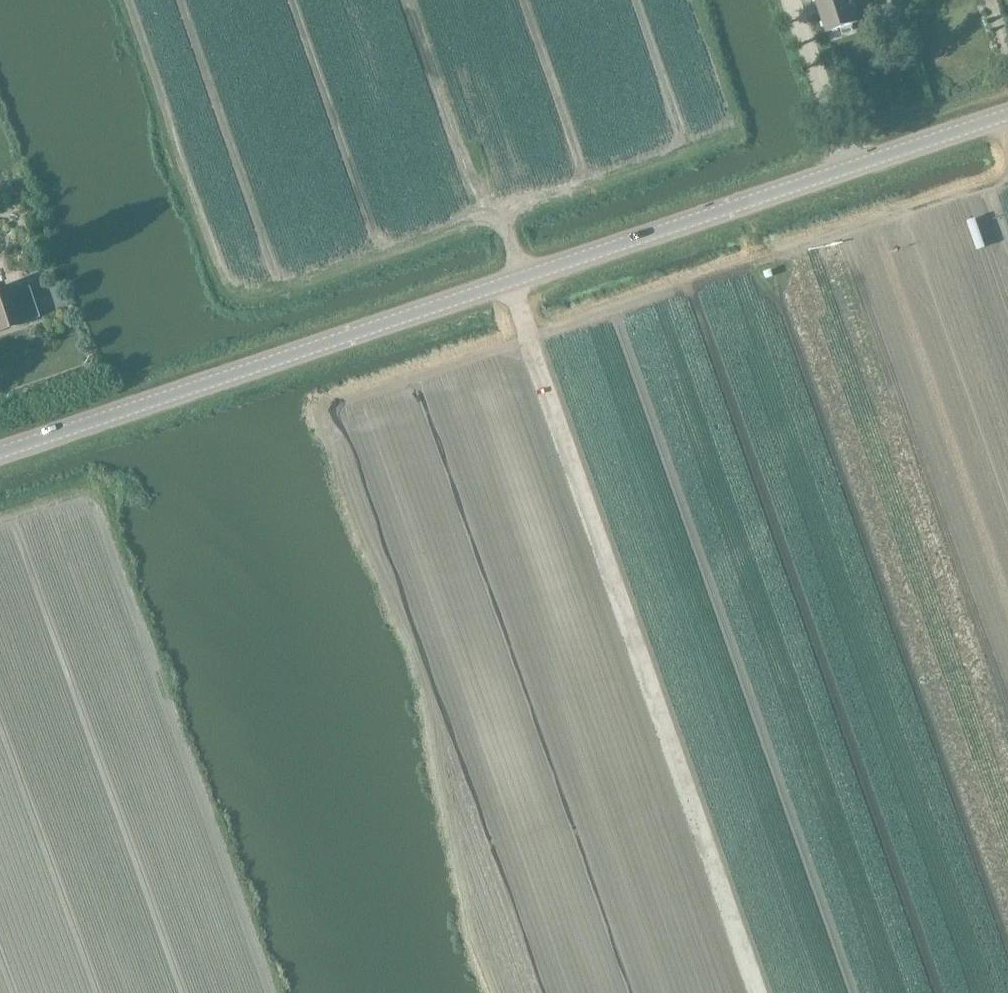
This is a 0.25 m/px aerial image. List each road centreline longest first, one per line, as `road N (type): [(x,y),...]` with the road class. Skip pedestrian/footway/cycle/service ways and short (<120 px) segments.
road 1 (tertiary): [(0,450),(1007,114)]

